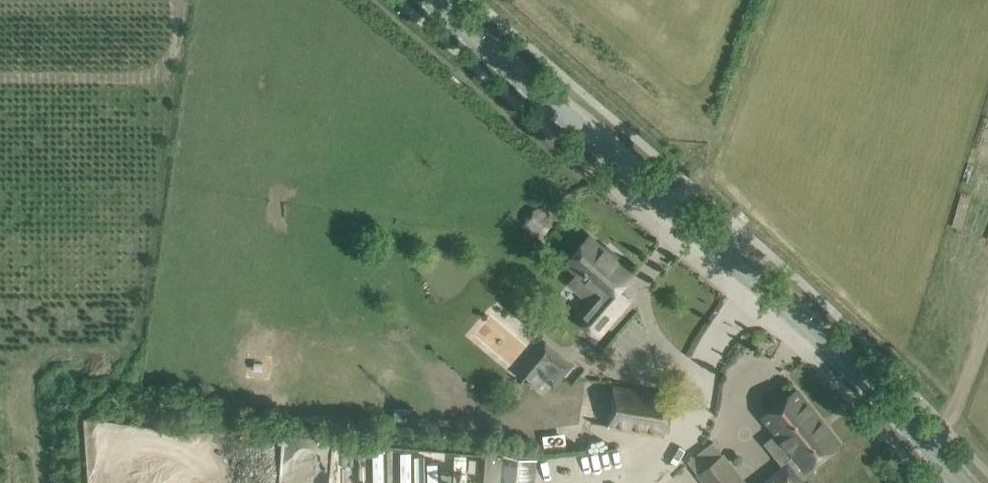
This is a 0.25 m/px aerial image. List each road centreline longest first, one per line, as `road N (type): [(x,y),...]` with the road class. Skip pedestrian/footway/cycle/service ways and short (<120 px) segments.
road 1 (secondary): [(963,482),(815,332),(437,0)]

